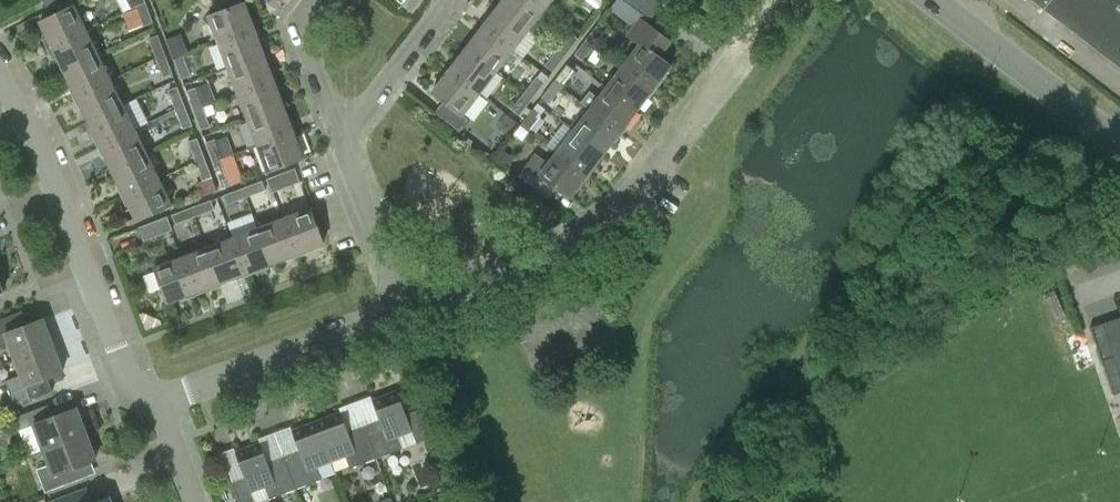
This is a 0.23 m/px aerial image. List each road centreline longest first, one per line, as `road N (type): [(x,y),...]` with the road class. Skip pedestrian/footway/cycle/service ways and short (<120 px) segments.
road 1 (residential): [(404,307),(555,254),(604,224),(742,52)]
road 2 (residential): [(0,76),(30,117),(117,350),(146,400)]
road 3 (residential): [(146,400),(404,307)]
road 4 (unclassified): [(930,0),(1119,145)]
road 5 (residential): [(404,307),(347,137)]
road 6 (residential): [(347,137),(449,0)]

